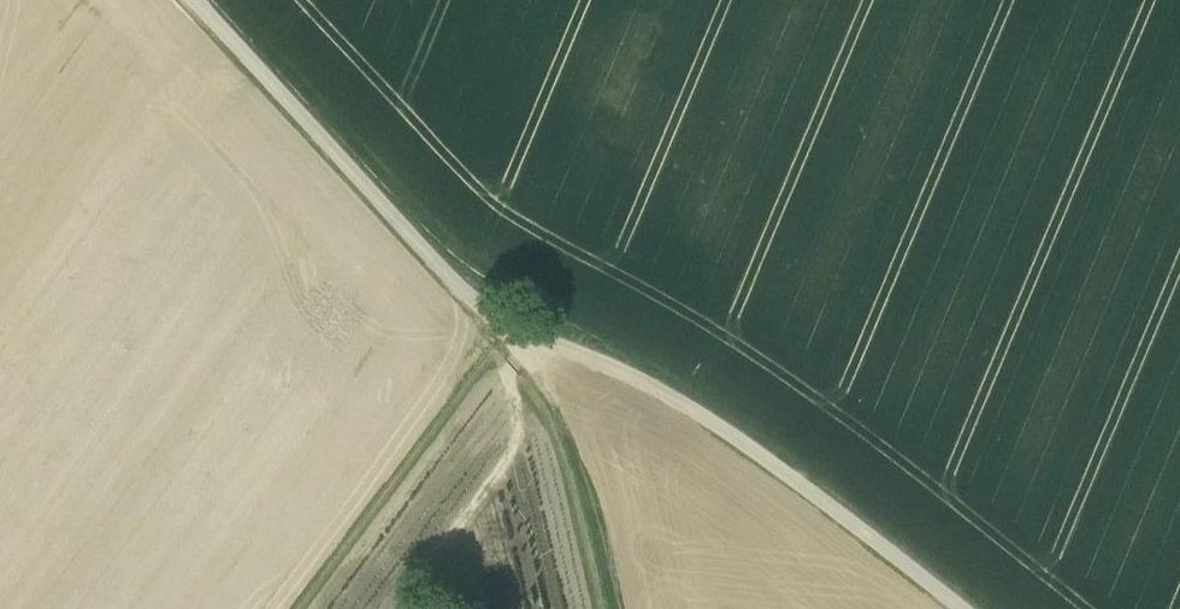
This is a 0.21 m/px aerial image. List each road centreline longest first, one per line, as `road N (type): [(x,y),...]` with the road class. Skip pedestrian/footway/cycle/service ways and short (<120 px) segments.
road 1 (unclassified): [(959,608),(752,446),(479,313),(193,0)]

